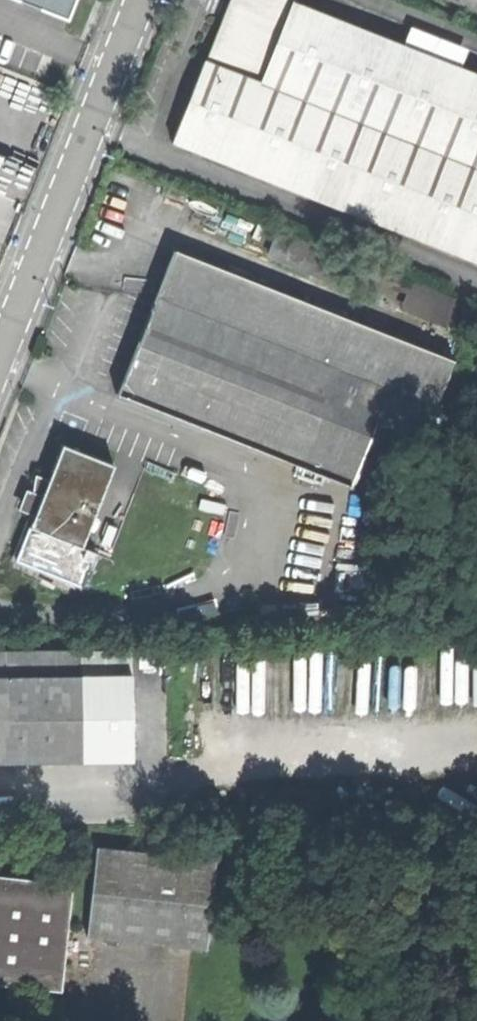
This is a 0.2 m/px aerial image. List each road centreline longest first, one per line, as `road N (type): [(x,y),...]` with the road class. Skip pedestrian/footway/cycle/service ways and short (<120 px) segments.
road 1 (unclassified): [(0,360),(139,0)]

